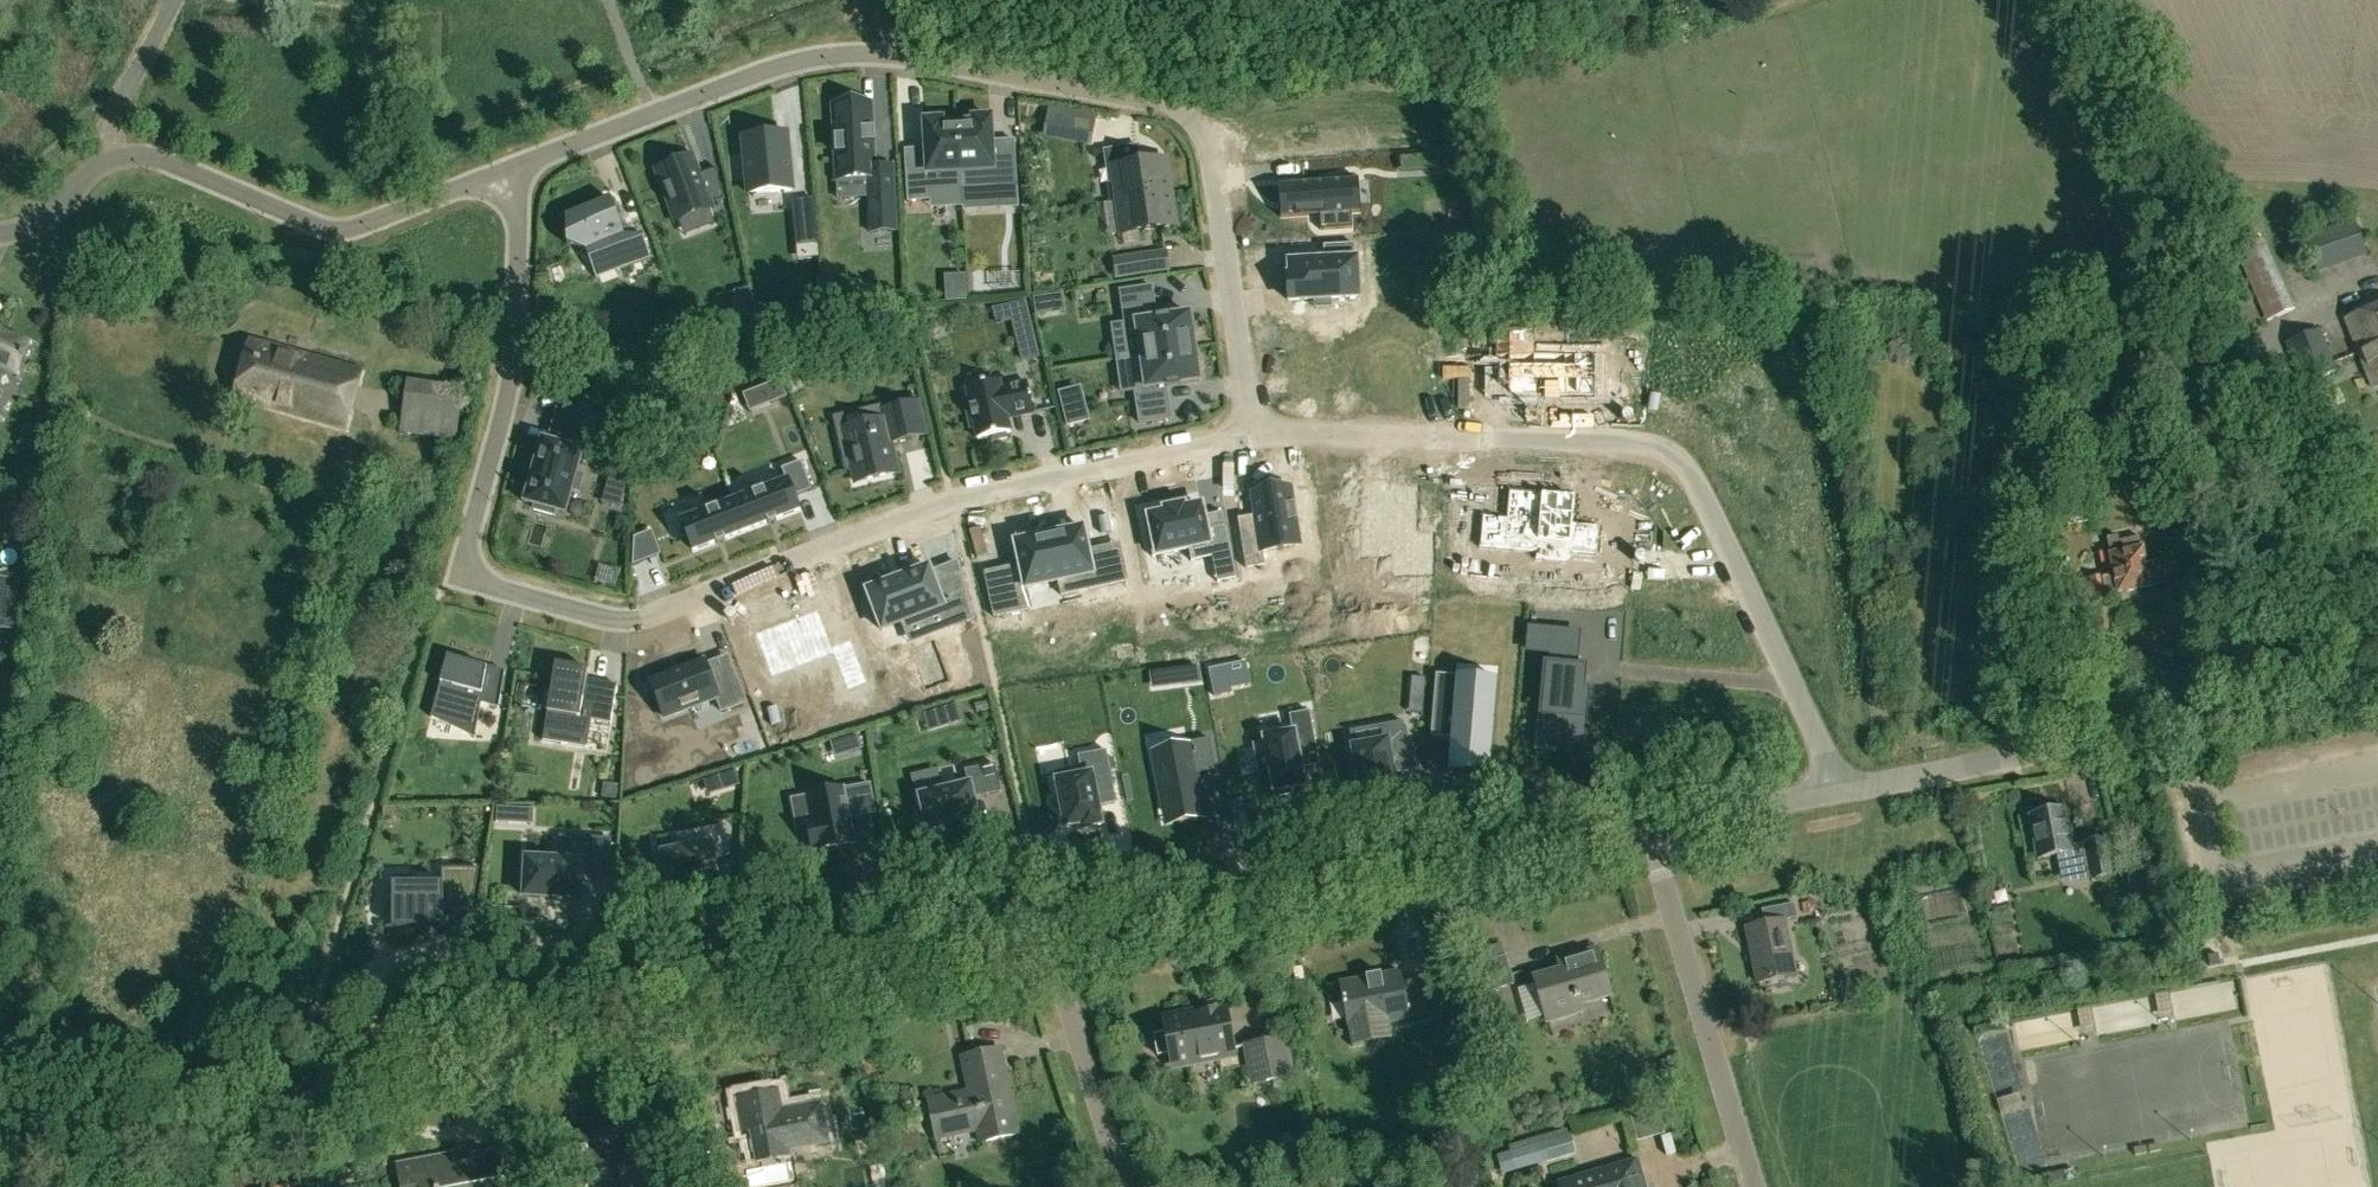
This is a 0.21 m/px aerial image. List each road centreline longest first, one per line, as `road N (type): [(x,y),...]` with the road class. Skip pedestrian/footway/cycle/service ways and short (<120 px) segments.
road 1 (residential): [(1253,435),(923,510),(640,620),(485,588),(472,576),(471,554),(520,299),(508,171)]
road 2 (residential): [(0,1135),(1042,933)]
road 3 (residential): [(508,171),(829,52),(956,65),(1170,102),(1204,131),(1213,161),(1253,435)]
road 4 (residential): [(1847,789),(1694,480),(1673,458),(1645,444),(1593,438),(1253,435)]
road 5 (residential): [(1042,933),(1646,825)]
road 6 (residential): [(1847,789),(2377,685)]
road 7 (residential): [(113,159),(154,157),(276,207),(356,222),(508,171)]
road 8 (residential): [(1757,1186),(1646,825)]
road 9 (residential): [(1124,1186),(1042,933)]
road 10 (residential): [(1646,825),(1847,789)]
road 11 (residential): [(113,159),(111,123),(176,0)]
road 12 (residential): [(0,233),(43,221),(113,159)]

